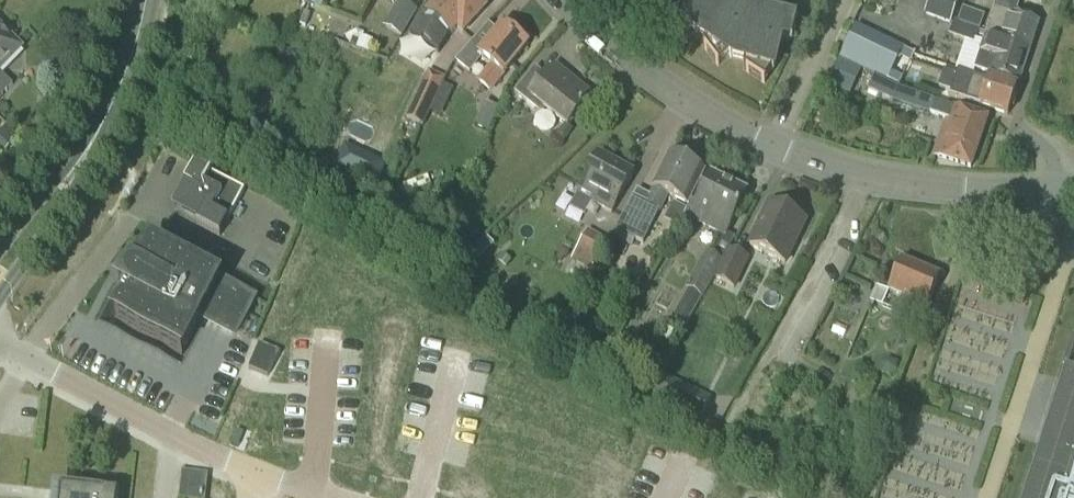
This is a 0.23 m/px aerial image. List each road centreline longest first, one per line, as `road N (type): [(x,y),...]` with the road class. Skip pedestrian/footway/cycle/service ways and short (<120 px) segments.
road 1 (residential): [(345,497),(254,475),(29,359)]
road 2 (secondary): [(0,280),(90,153),(129,77),(147,0)]
road 3 (residential): [(1056,188),(969,191),(866,178),(777,149)]
road 4 (residential): [(777,149),(677,89),(561,0)]
road 5 (residential): [(164,158),(29,359)]
road 6 (residential): [(1056,0),(1014,130),(1047,150),(1056,188)]
road 7 (residential): [(777,149),(844,0)]

